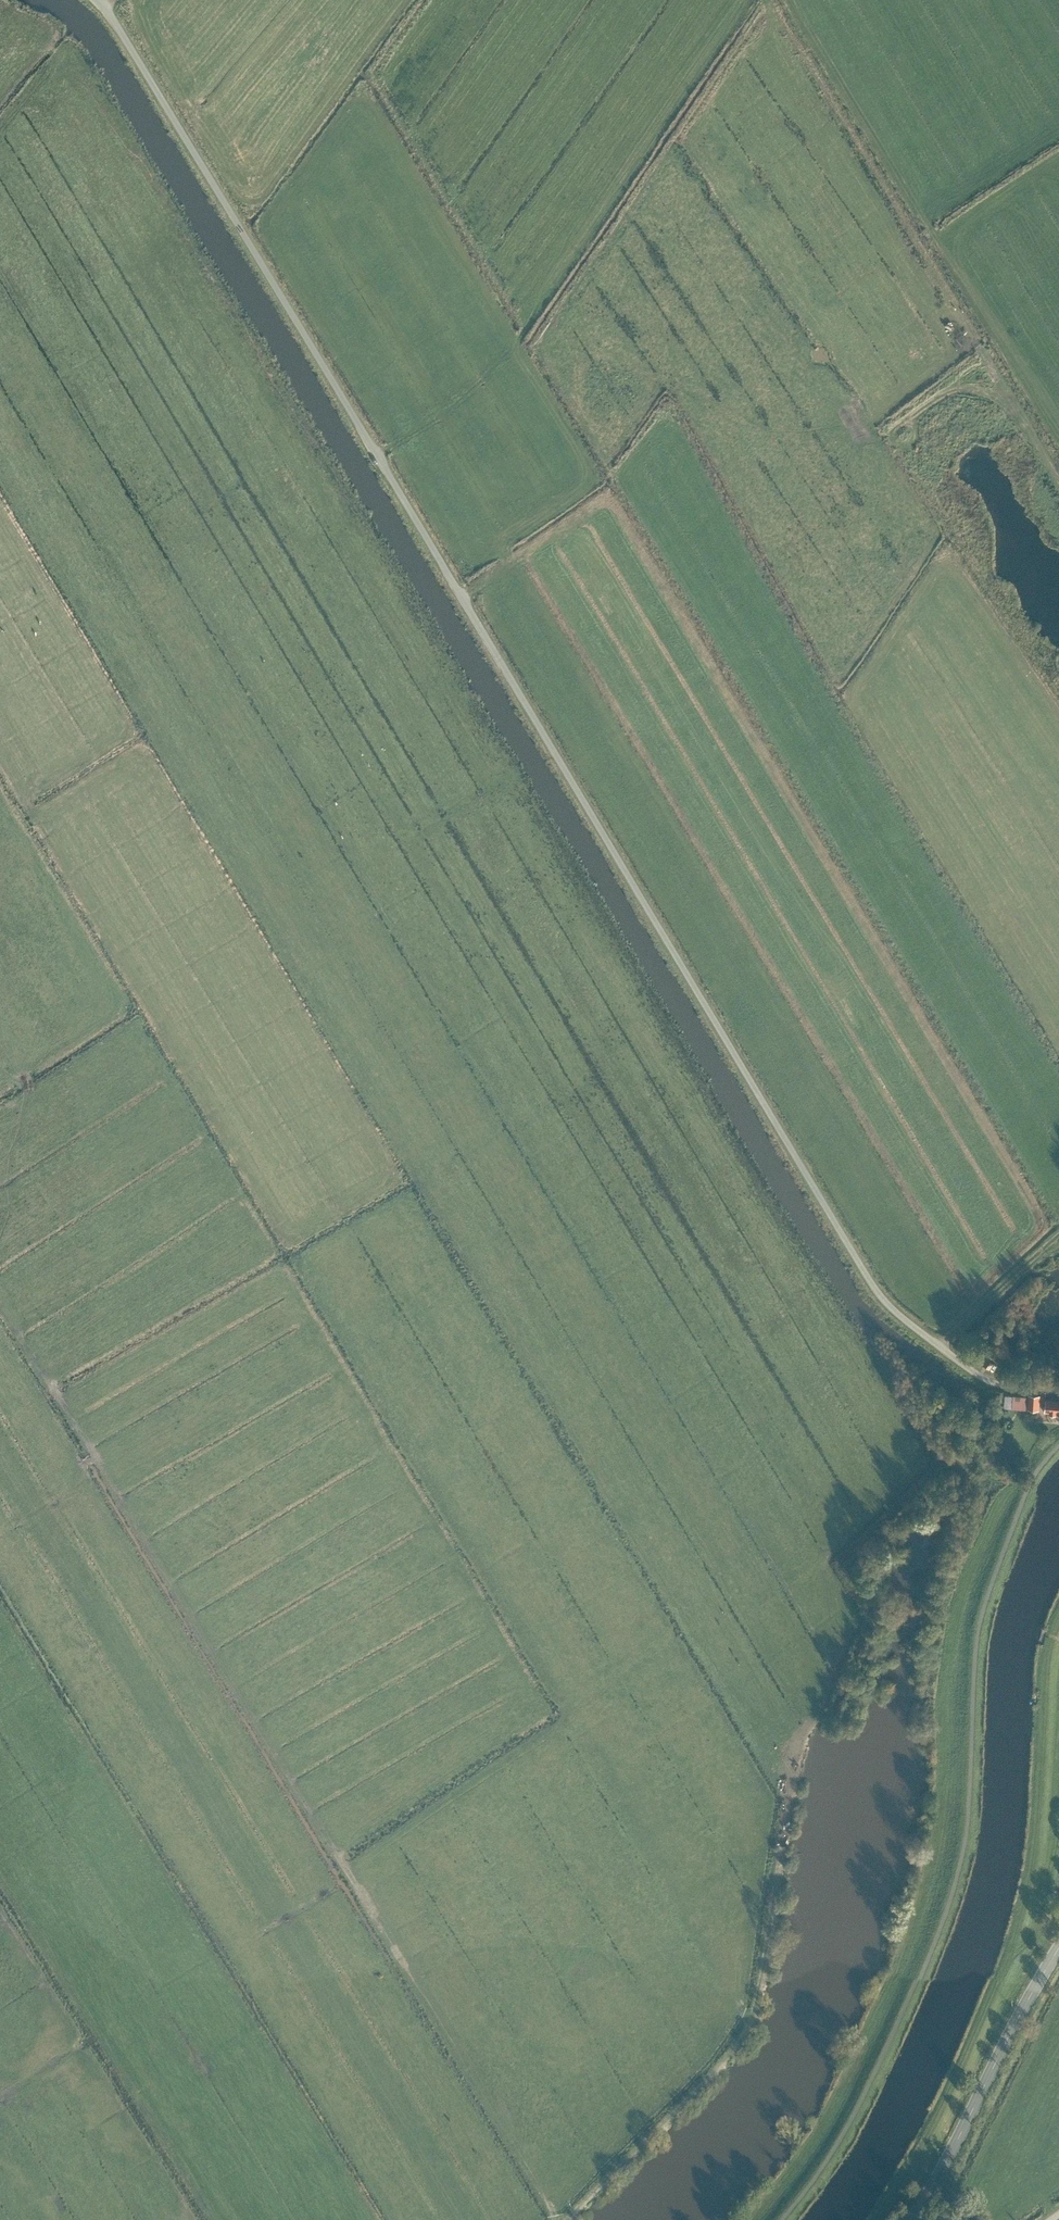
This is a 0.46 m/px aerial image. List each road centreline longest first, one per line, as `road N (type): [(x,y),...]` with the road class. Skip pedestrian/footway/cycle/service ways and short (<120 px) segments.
road 1 (unclassified): [(84,0),(127,42),(884,1307),(913,1336),(986,1380),(1058,1391)]
road 2 (tertiary): [(903,2219),(1058,1950)]
road 3 (track): [(930,1347),(1058,1229)]
road 4 (track): [(1058,471),(980,343)]

